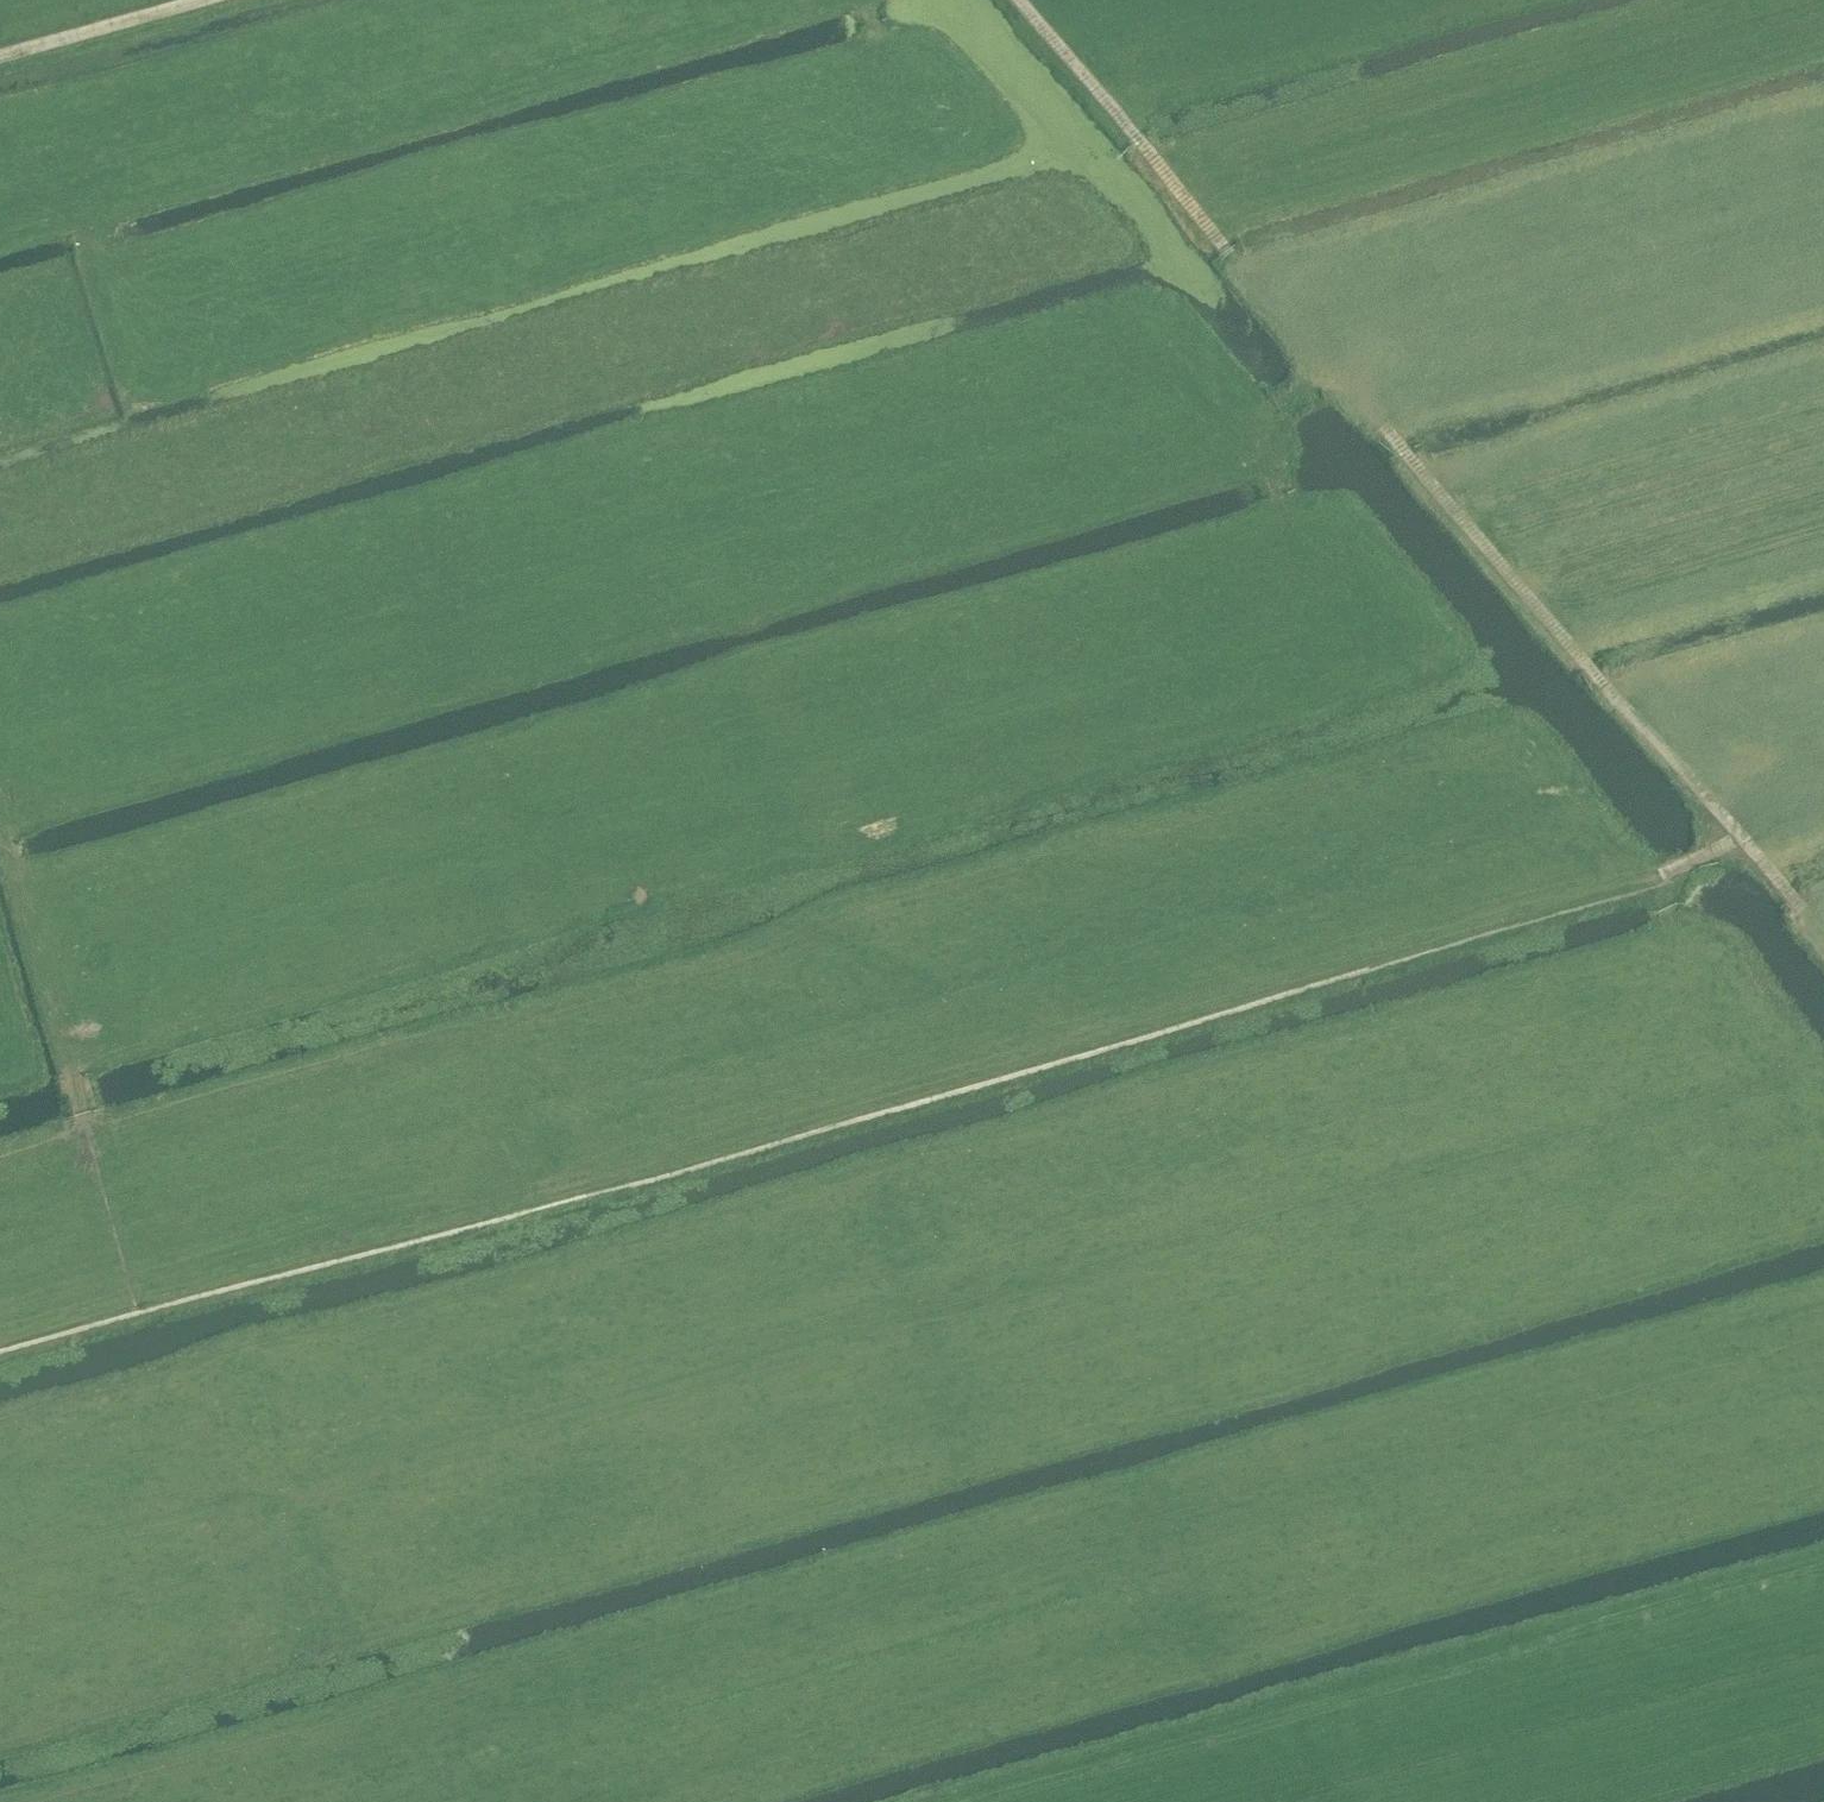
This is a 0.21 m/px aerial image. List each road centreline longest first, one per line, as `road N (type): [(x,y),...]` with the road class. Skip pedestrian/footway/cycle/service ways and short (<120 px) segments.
road 1 (track): [(1823,936),(1017,0)]
road 2 (track): [(1598,1542),(1823,1478)]
road 3 (track): [(0,58),(209,0)]

